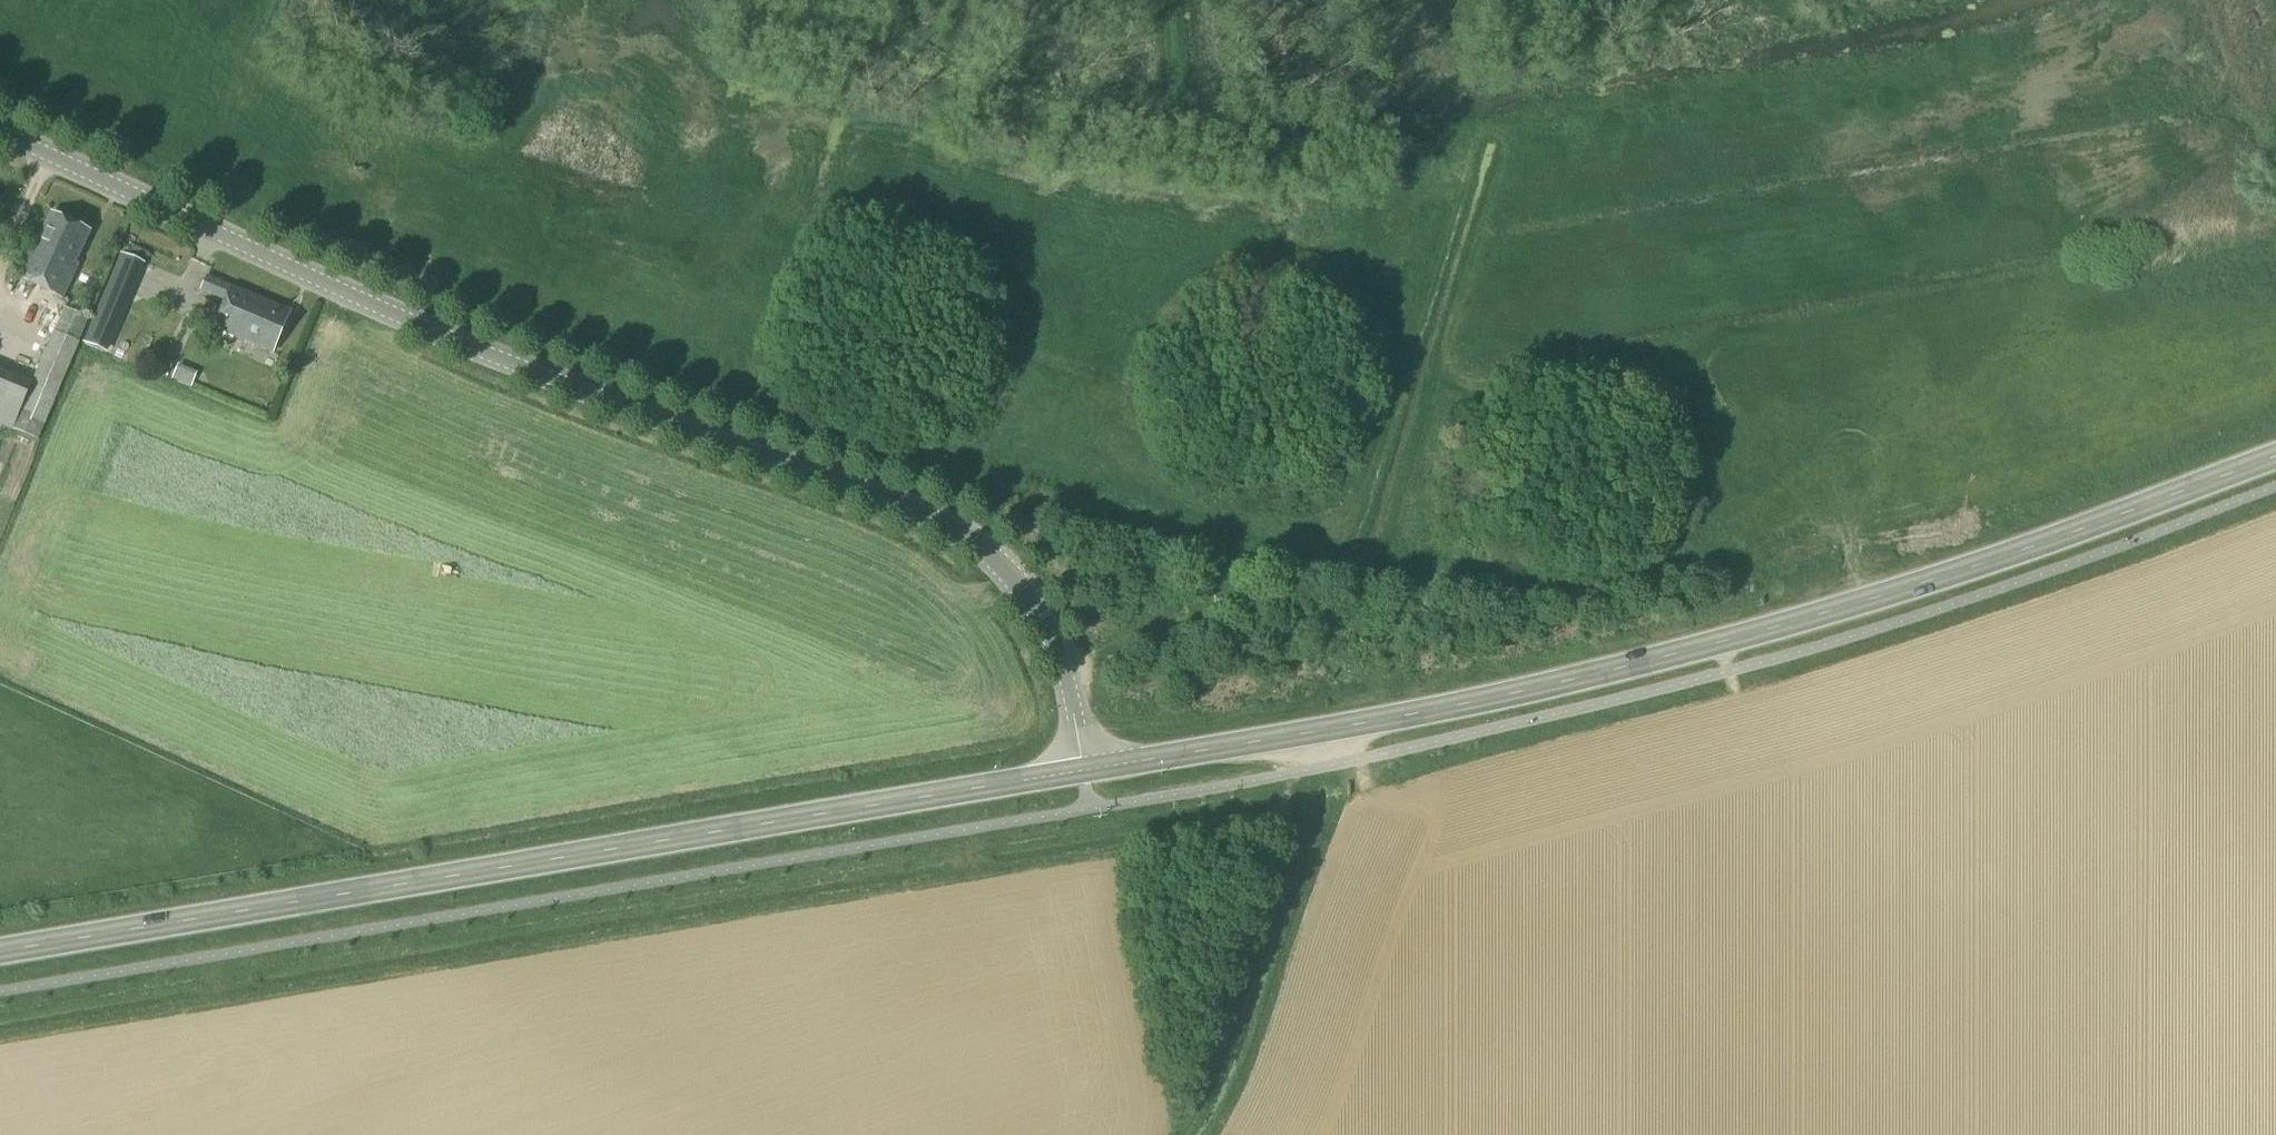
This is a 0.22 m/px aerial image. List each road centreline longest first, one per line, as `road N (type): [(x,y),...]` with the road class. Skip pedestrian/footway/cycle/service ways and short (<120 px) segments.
road 1 (tertiary): [(1085,775),(1047,627),(999,560),(960,533),(396,316),(0,134)]
road 2 (tertiary): [(1085,775),(1533,694),(1839,611),(2275,458)]
road 3 (tertiary): [(0,956),(1085,775)]

